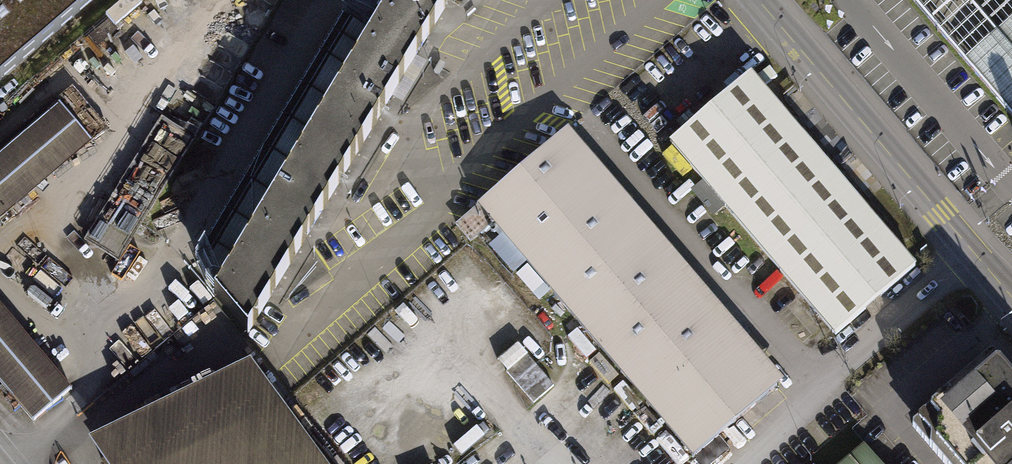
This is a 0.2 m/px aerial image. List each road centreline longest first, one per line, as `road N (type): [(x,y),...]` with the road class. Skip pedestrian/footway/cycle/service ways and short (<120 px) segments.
road 1 (unclassified): [(972,250),(761,0)]
road 2 (unclassified): [(724,463),(972,250)]

